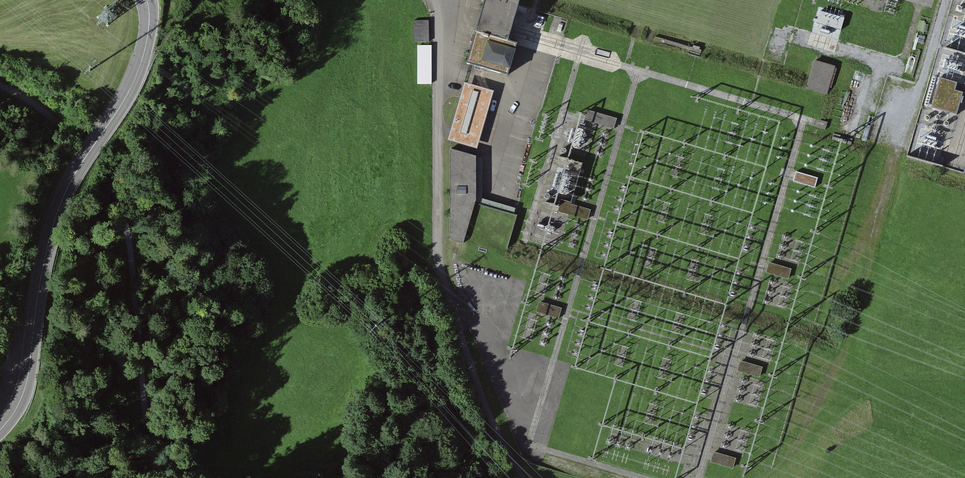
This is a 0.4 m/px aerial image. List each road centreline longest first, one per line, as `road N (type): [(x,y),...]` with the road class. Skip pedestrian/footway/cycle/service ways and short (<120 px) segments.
road 1 (tertiary): [(0,430),(26,383),(63,197),(137,73),(147,0)]
road 2 (track): [(0,88),(70,132),(114,195),(130,250),(159,477)]
road 3 (track): [(895,151),(834,373),(778,467),(761,477)]
road 4 (track): [(457,329),(437,250),(432,0)]
road 5 (track): [(457,329),(522,477)]

